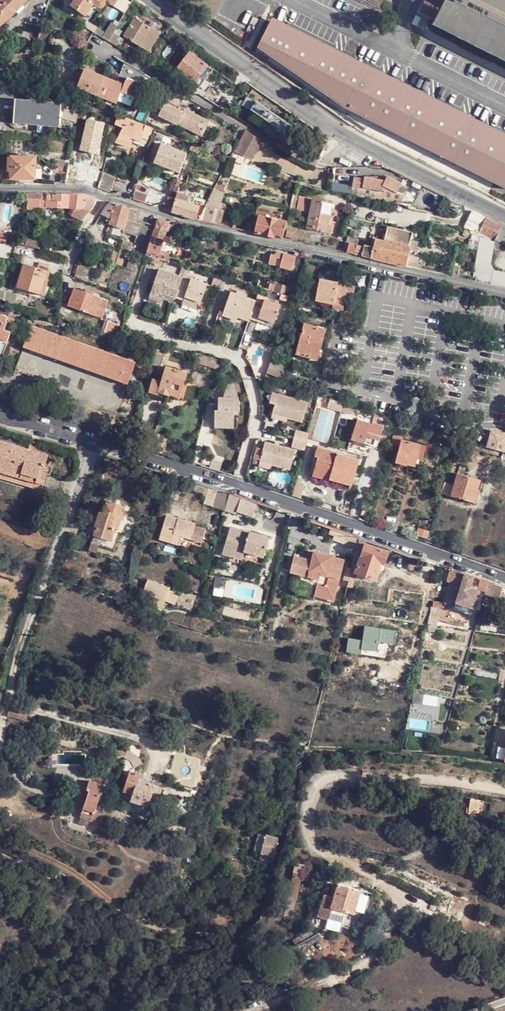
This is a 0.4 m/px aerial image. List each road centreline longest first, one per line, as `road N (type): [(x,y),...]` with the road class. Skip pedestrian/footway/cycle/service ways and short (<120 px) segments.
road 1 (track): [(504,791),(330,777),(314,789),(309,841),(390,889),(398,904),(393,927),(356,970),(248,1010)]
road 2 (residential): [(504,296),(205,226),(84,189),(0,188)]
road 3 (residential): [(96,444),(504,578)]
road 4 (residential): [(504,217),(357,143),(148,0)]
road 5 (residential): [(96,444),(11,677),(0,742)]

